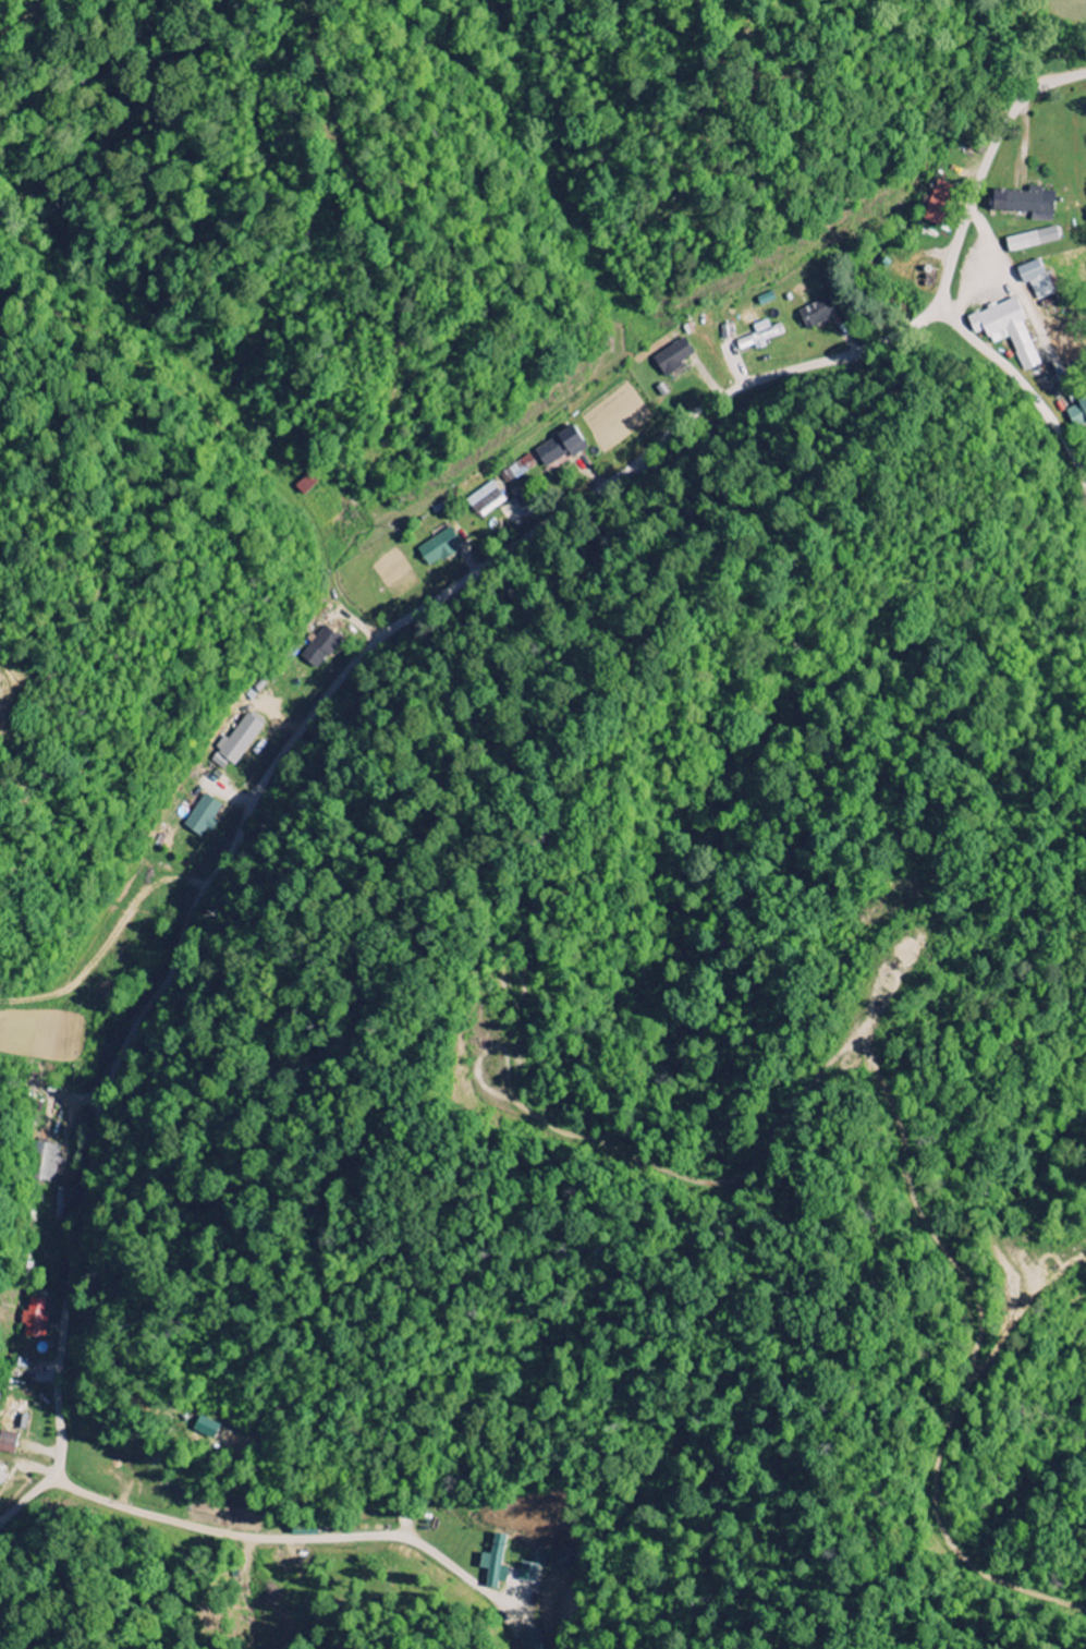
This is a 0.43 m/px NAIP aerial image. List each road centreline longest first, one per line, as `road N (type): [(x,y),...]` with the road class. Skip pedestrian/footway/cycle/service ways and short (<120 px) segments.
road 1 (residential): [(0,1509),(36,1467),(37,1350),(70,1112),(145,979),(160,923),(199,869),(227,808),(301,710),(364,648),(740,393),(915,324),(947,277),(1002,128),(1040,88),(1085,70)]
road 2 (residential): [(1085,481),(1003,365),(934,305)]

